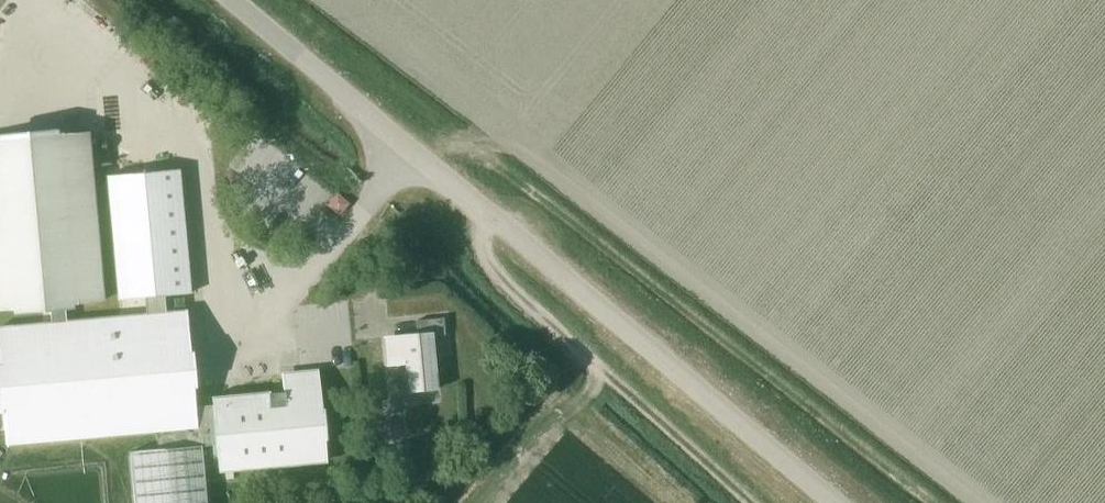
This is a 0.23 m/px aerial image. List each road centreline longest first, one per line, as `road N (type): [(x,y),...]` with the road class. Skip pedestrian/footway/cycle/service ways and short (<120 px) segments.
road 1 (unclassified): [(839,502),(234,0)]
road 2 (track): [(930,502),(476,150),(420,157)]

